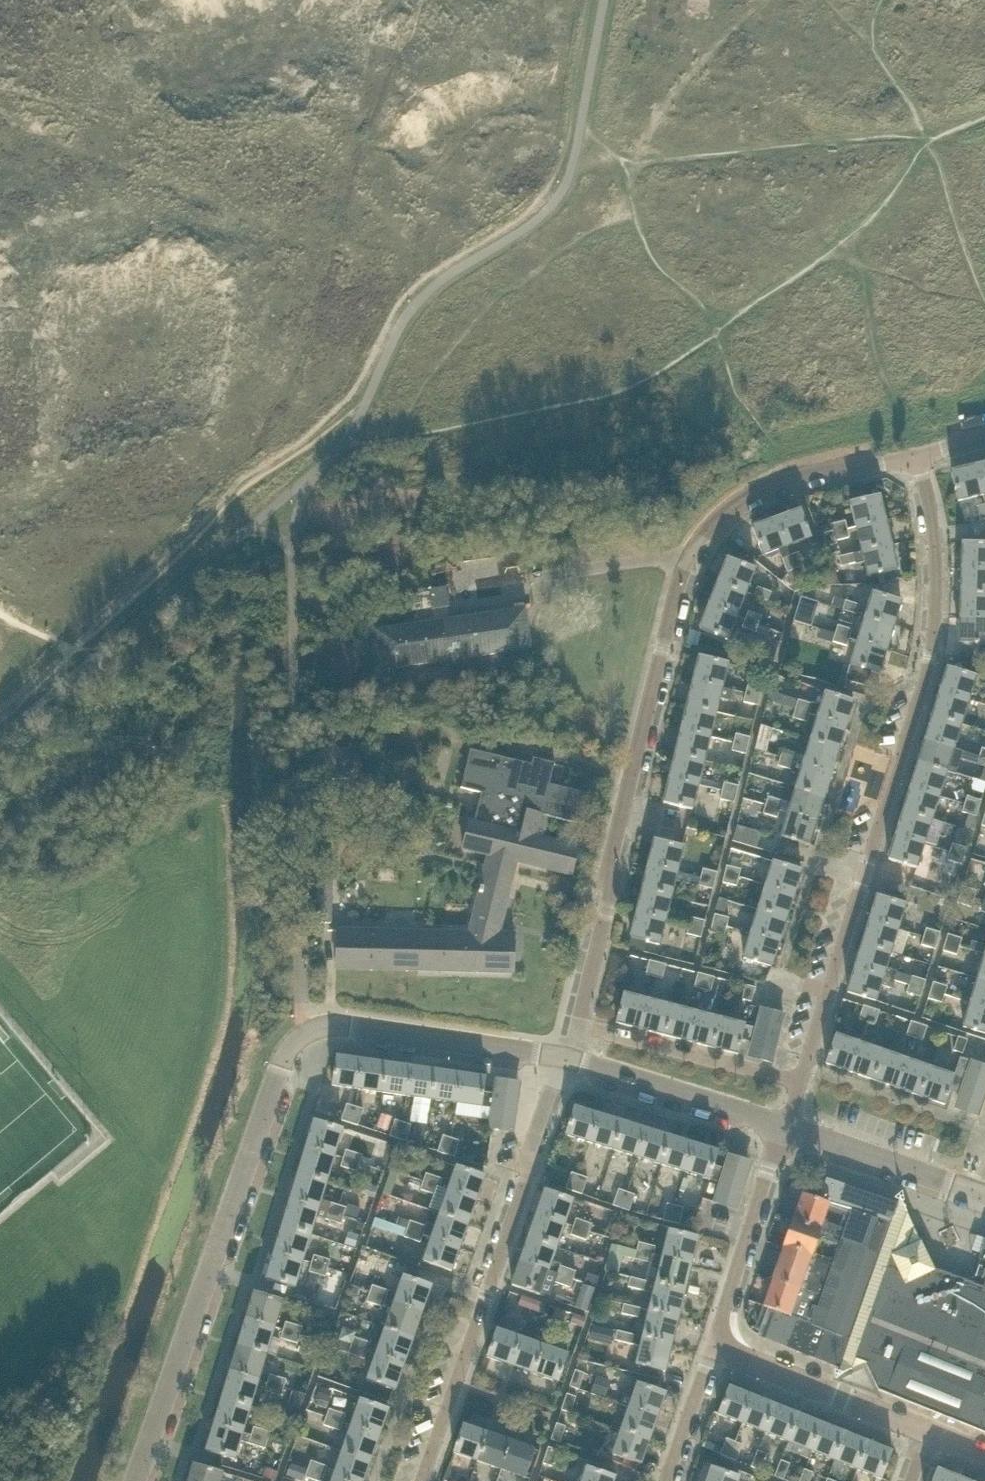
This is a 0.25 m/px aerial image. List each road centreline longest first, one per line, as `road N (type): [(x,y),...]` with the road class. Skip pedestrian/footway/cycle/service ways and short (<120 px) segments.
road 1 (residential): [(578,1023),(684,571),(698,547),(761,494),(912,453)]
road 2 (residential): [(912,453),(931,543),(931,657),(801,1078)]
road 3 (residential): [(138,1480),(288,1055),(306,1032)]
road 4 (residential): [(569,1058),(425,1480)]
road 5 (residential): [(569,1058),(351,1024),(306,1032)]
road 6 (residential): [(929,1426),(713,1342)]
road 7 (residential): [(578,1023),(801,1078)]
road 8 (residential): [(785,1129),(569,1058)]
road 9 (residential): [(713,1342),(785,1129)]
road 10 (residential): [(982,1196),(785,1129)]
road 11 (residential): [(665,1480),(713,1342)]

